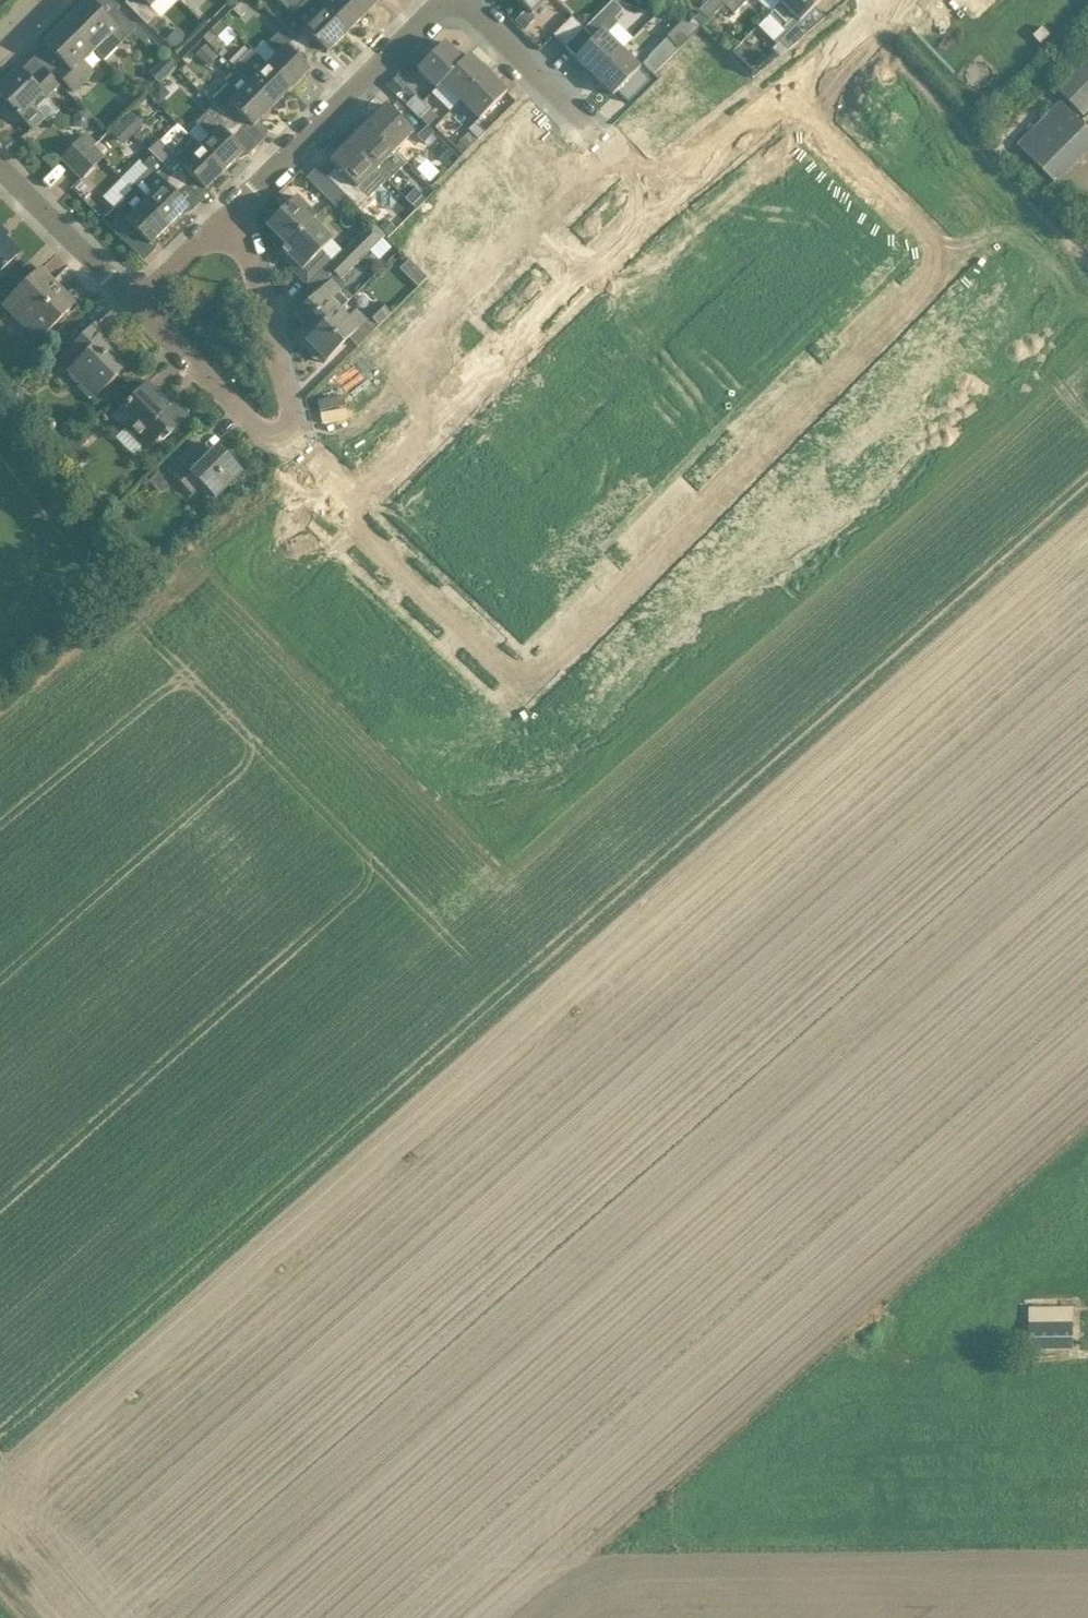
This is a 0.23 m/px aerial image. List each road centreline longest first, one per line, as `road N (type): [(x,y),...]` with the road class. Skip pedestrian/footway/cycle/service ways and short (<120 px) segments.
road 1 (residential): [(787,89),(951,251),(524,688),(340,515)]
road 2 (residential): [(655,196),(340,515)]
road 3 (track): [(1087,269),(882,38),(883,9),(875,0)]
road 4 (residential): [(236,209),(446,0)]
road 5 (residential): [(655,196),(466,0)]
road 6 (residential): [(236,209),(295,441),(288,445)]
road 7 (residential): [(288,445),(281,449),(135,302)]
road 8 (residential): [(135,302),(0,165)]
road 9 (residential): [(787,89),(655,196)]
road 10 (residential): [(894,0),(787,89)]
road 11 (residential): [(135,302),(236,209)]

